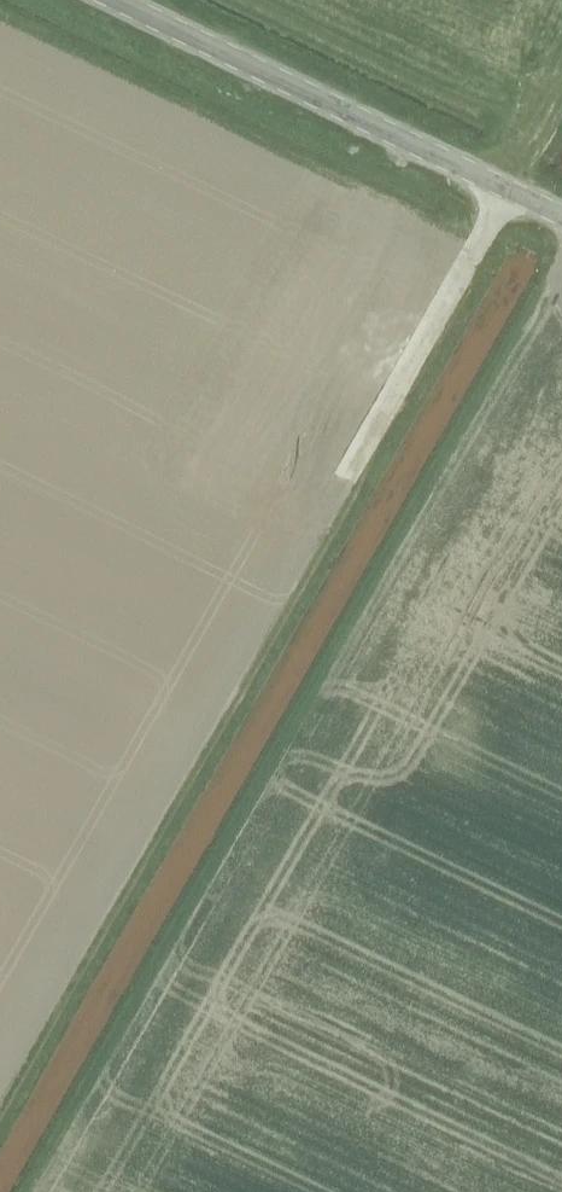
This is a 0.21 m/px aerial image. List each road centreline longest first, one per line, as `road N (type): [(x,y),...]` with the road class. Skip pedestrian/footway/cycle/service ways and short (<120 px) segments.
road 1 (tertiary): [(561,217),(114,0)]

